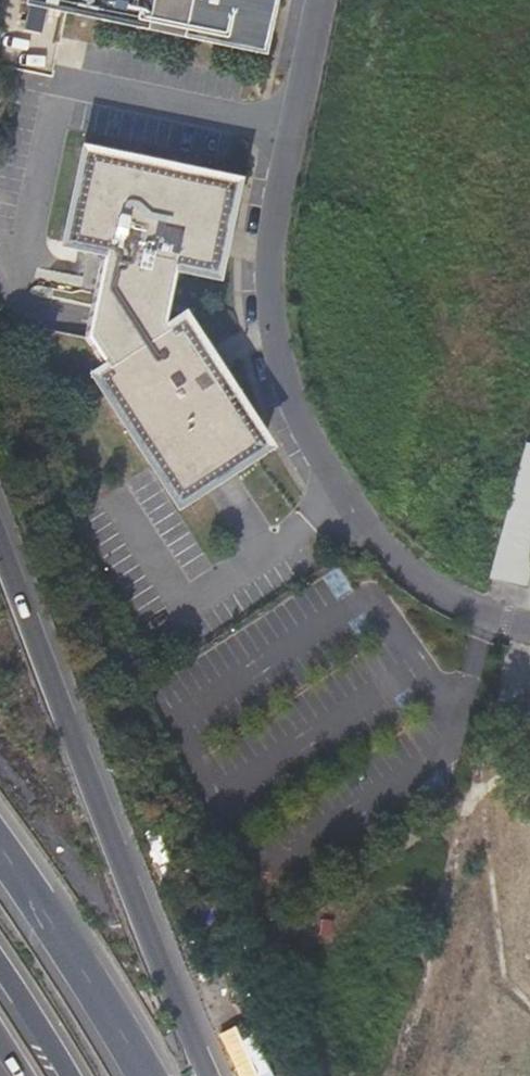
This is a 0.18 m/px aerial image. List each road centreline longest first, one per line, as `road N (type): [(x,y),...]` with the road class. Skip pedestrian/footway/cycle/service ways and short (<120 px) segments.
road 1 (unclassified): [(322,0),(272,235),(272,304),(297,406),(357,515),(388,553),(473,610),(529,630)]
road 2 (trunk): [(210,1075),(0,541)]
road 3 (trunk): [(148,1075),(0,857)]
road 4 (trunk): [(0,965),(73,1075)]

